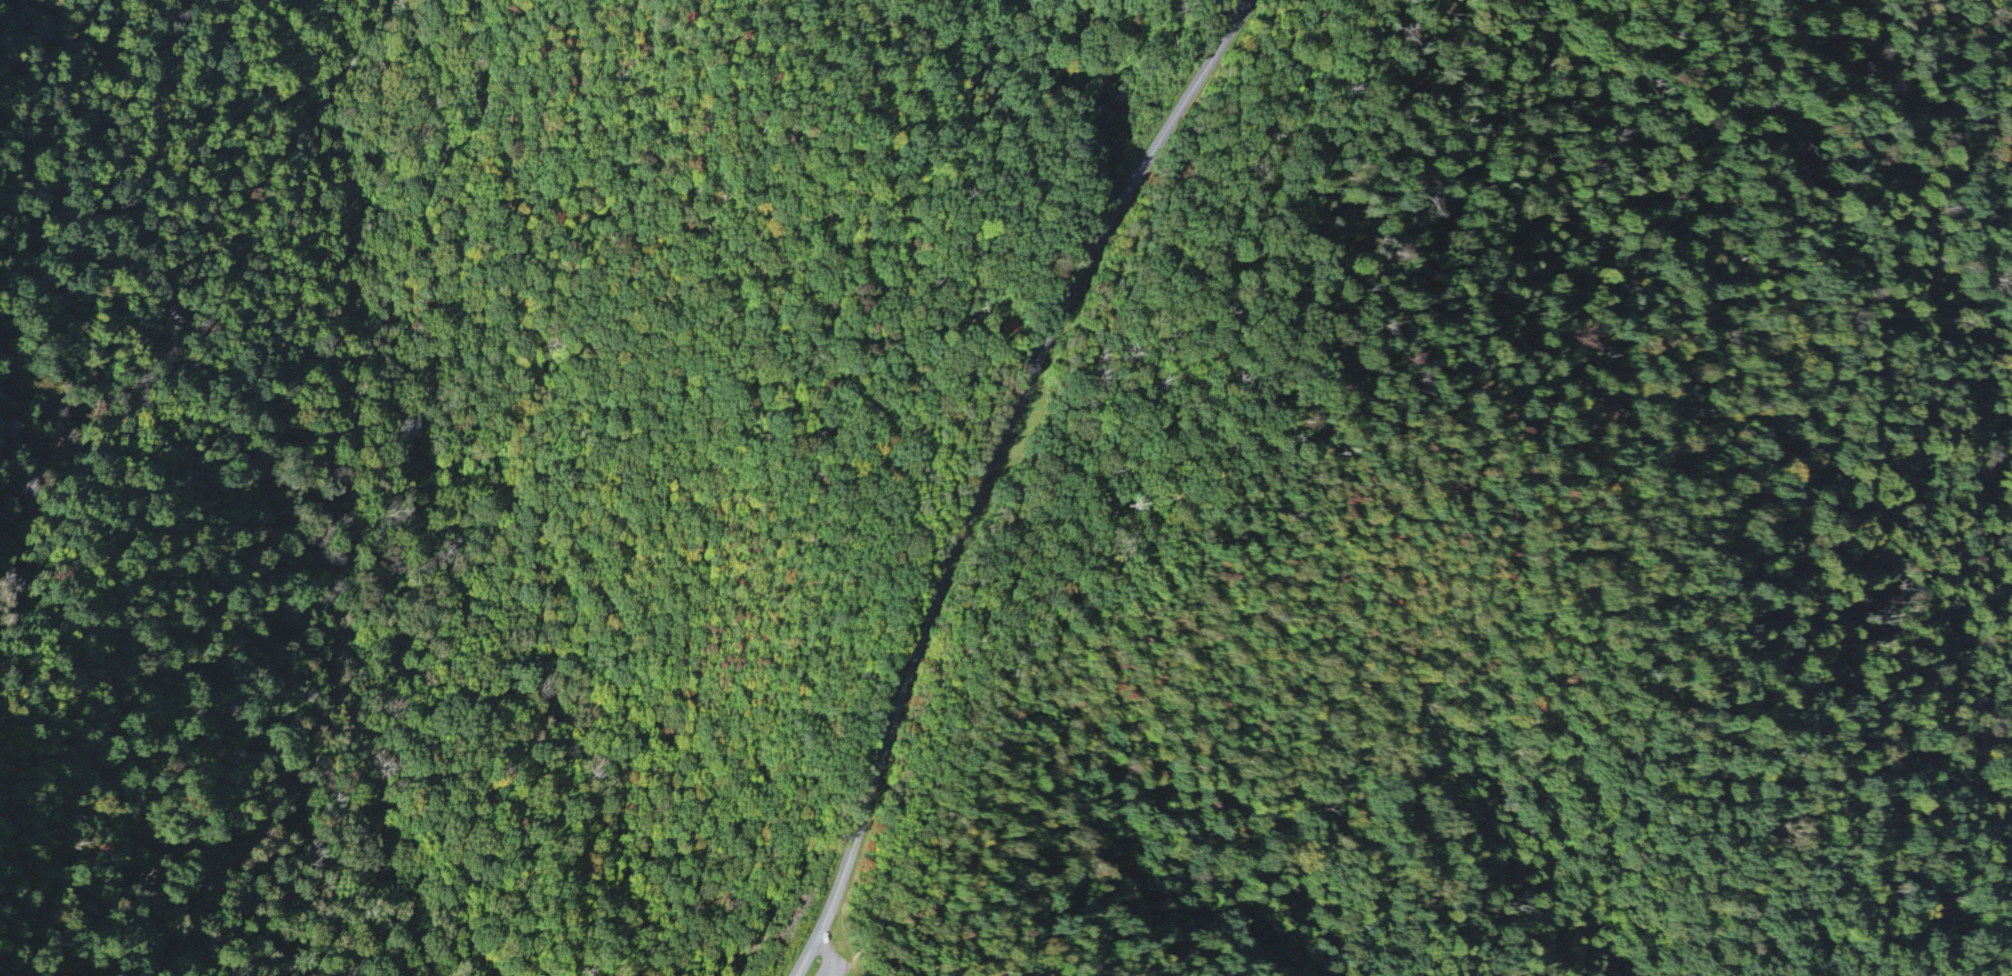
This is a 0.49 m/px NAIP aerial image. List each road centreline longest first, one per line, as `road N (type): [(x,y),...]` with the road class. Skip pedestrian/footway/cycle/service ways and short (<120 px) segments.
road 1 (secondary): [(0,406),(10,436),(40,452),(144,421),(189,418),(207,426),(303,562),(331,578),(360,570),(432,486),(457,442),(414,206),(436,157),(475,106),(481,50),(469,0)]
road 2 (secondary): [(1255,0),(1153,155),(1047,346),(894,711),(853,854),(795,975)]

